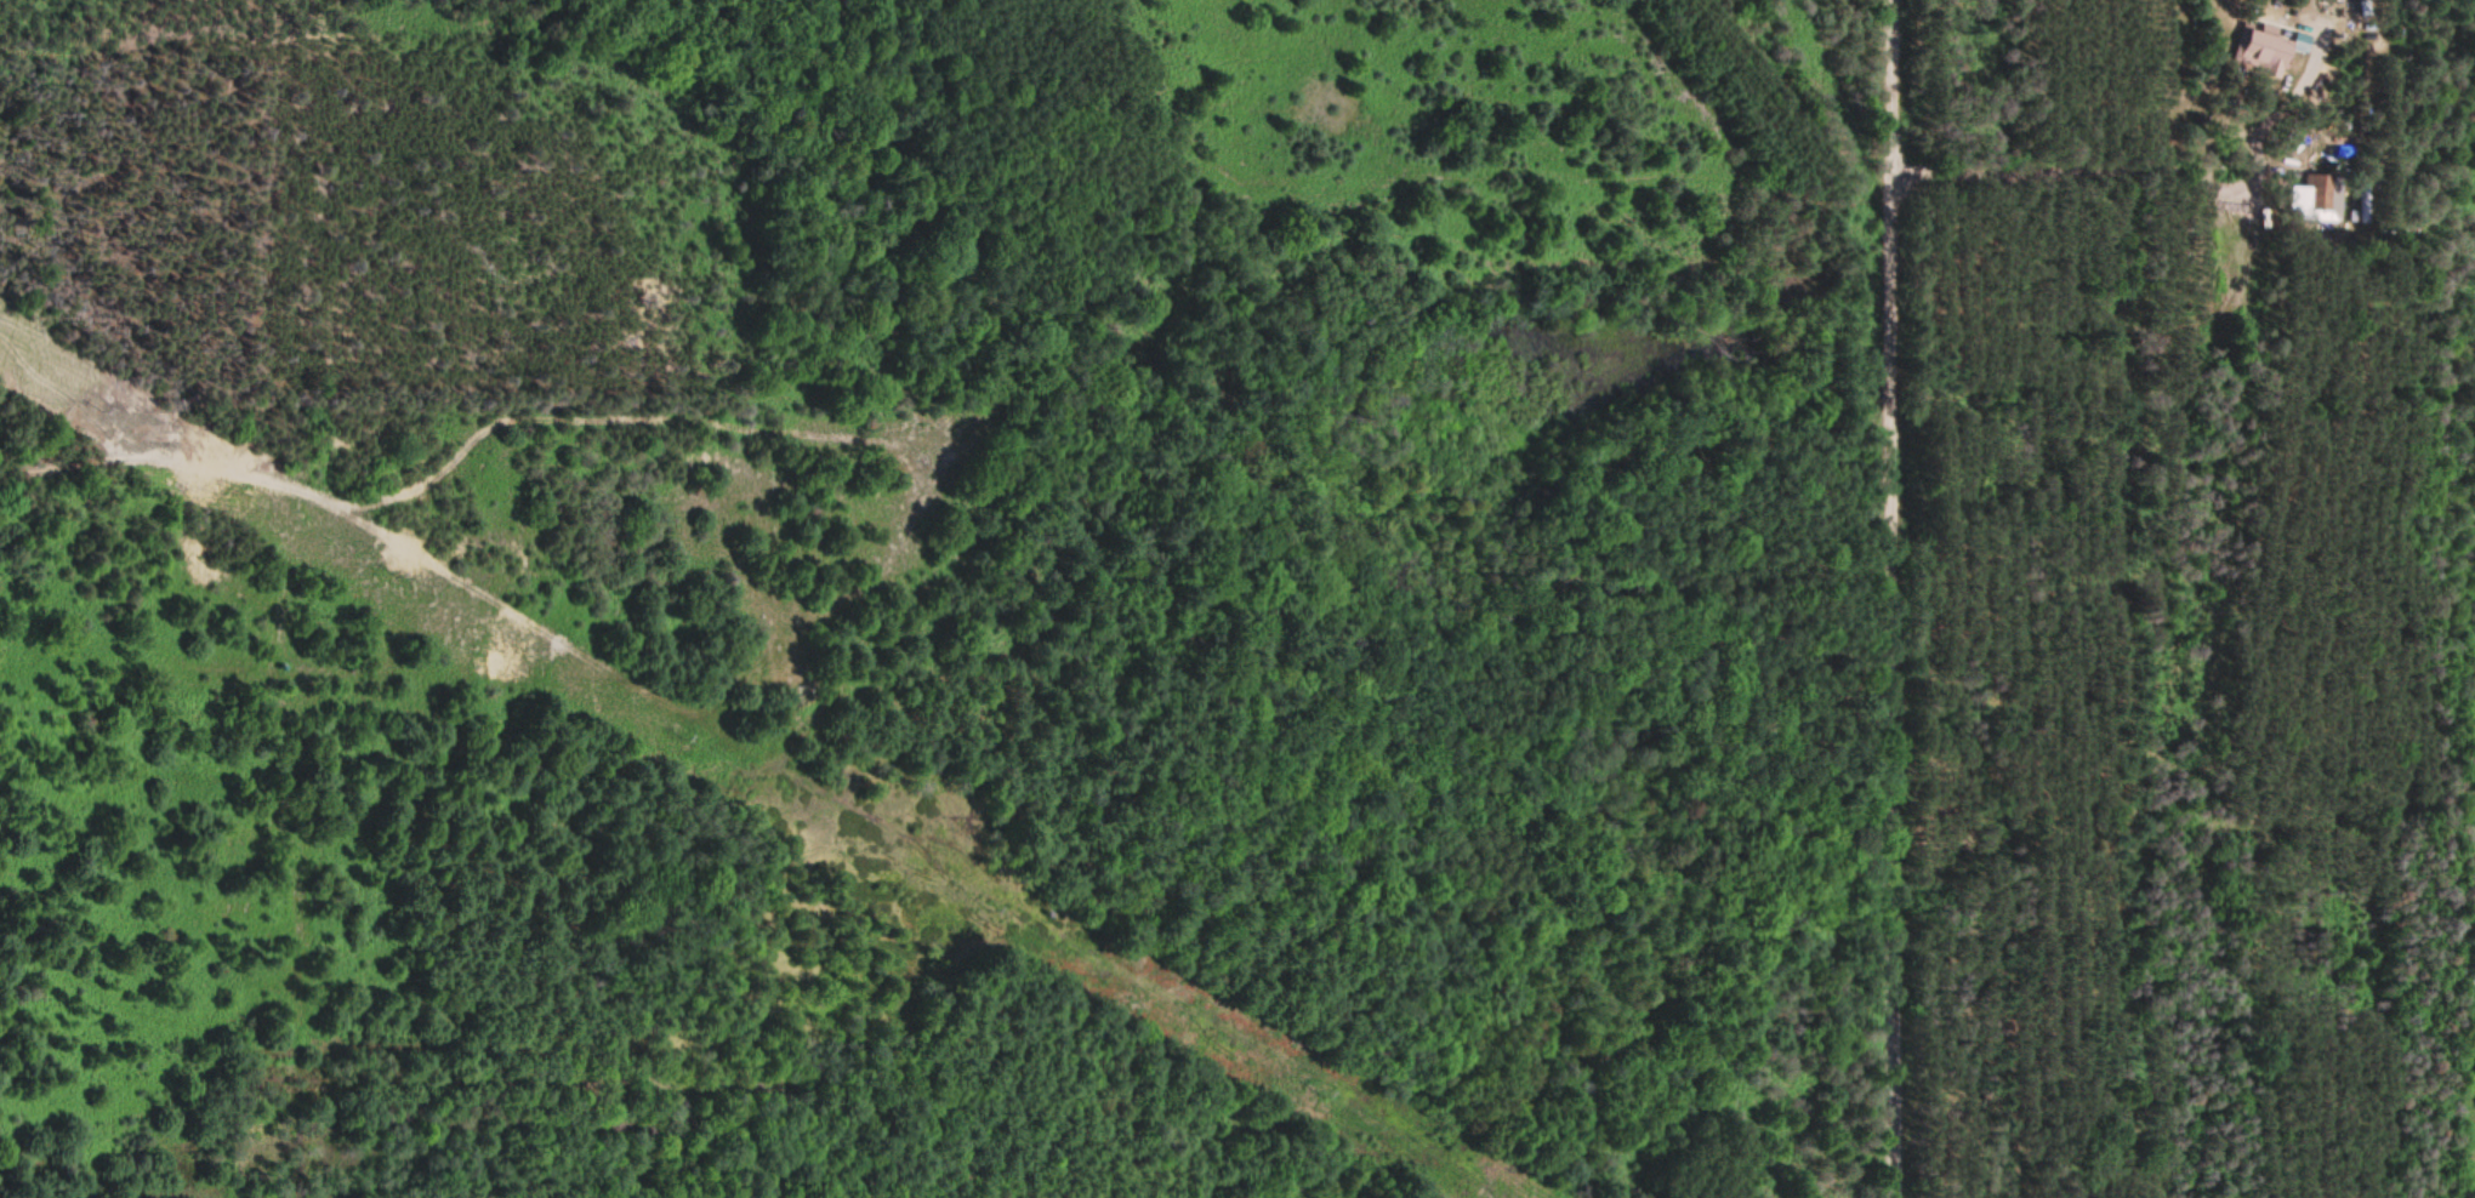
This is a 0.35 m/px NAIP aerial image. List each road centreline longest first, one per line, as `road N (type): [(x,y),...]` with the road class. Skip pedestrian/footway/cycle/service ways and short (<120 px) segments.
road 1 (residential): [(1881,1197),(1882,0)]

